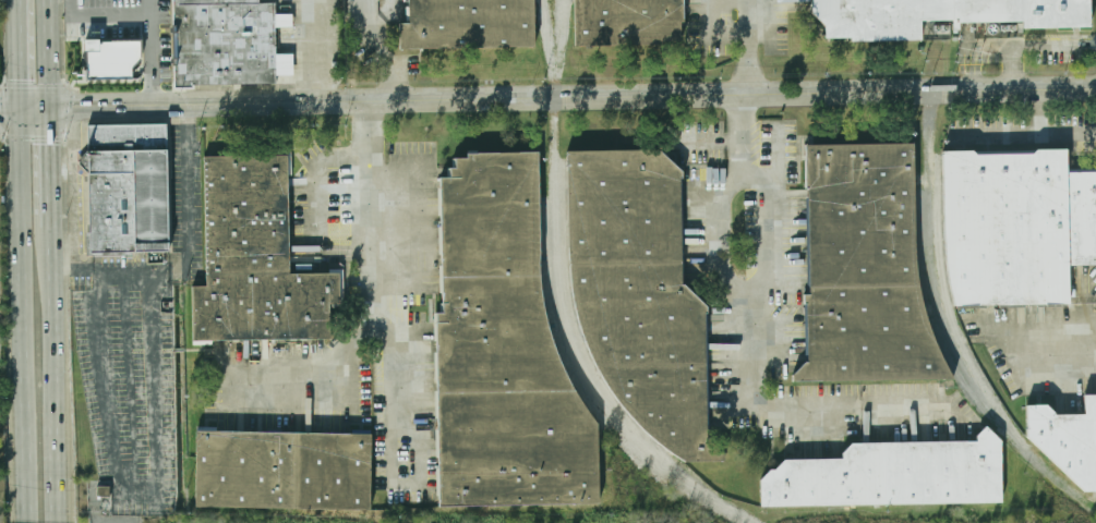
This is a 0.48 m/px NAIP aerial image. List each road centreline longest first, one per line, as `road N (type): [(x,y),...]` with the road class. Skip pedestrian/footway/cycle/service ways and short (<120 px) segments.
road 1 (tertiary): [(1095,84),(132,107)]
road 2 (primary): [(23,109),(24,325)]
road 3 (primary): [(56,522),(52,325)]
road 4 (primary): [(24,325),(27,522)]

